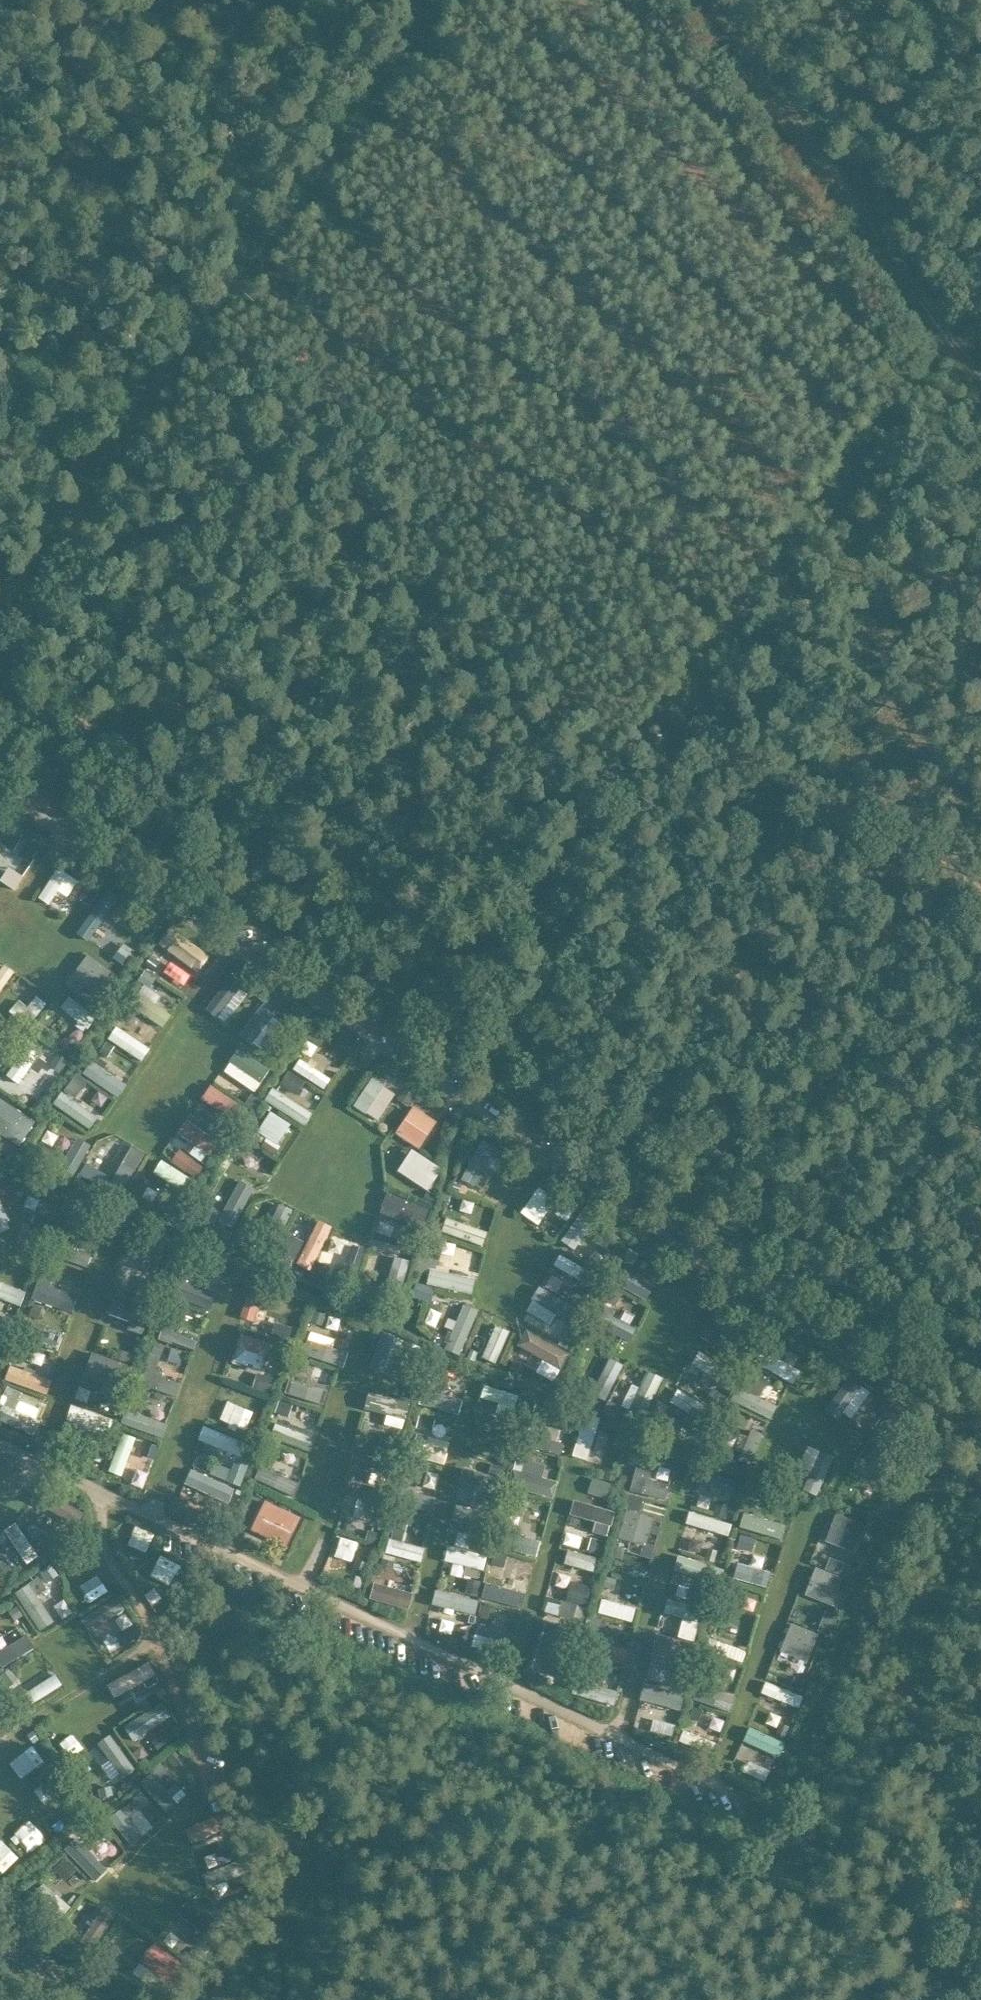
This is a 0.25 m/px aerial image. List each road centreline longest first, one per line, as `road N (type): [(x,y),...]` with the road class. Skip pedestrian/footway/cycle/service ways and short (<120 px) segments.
road 1 (track): [(692,0),(980,395)]

